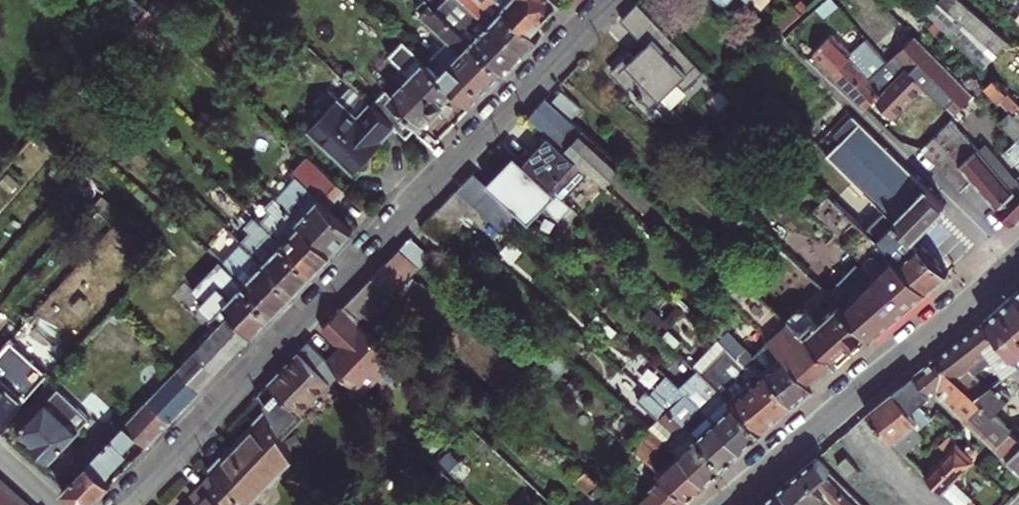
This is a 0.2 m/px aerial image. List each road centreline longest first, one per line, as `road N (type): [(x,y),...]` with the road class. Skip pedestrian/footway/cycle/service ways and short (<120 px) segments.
road 1 (residential): [(119,504),(615,0)]
road 2 (tertiary): [(724,504),(1018,258)]

